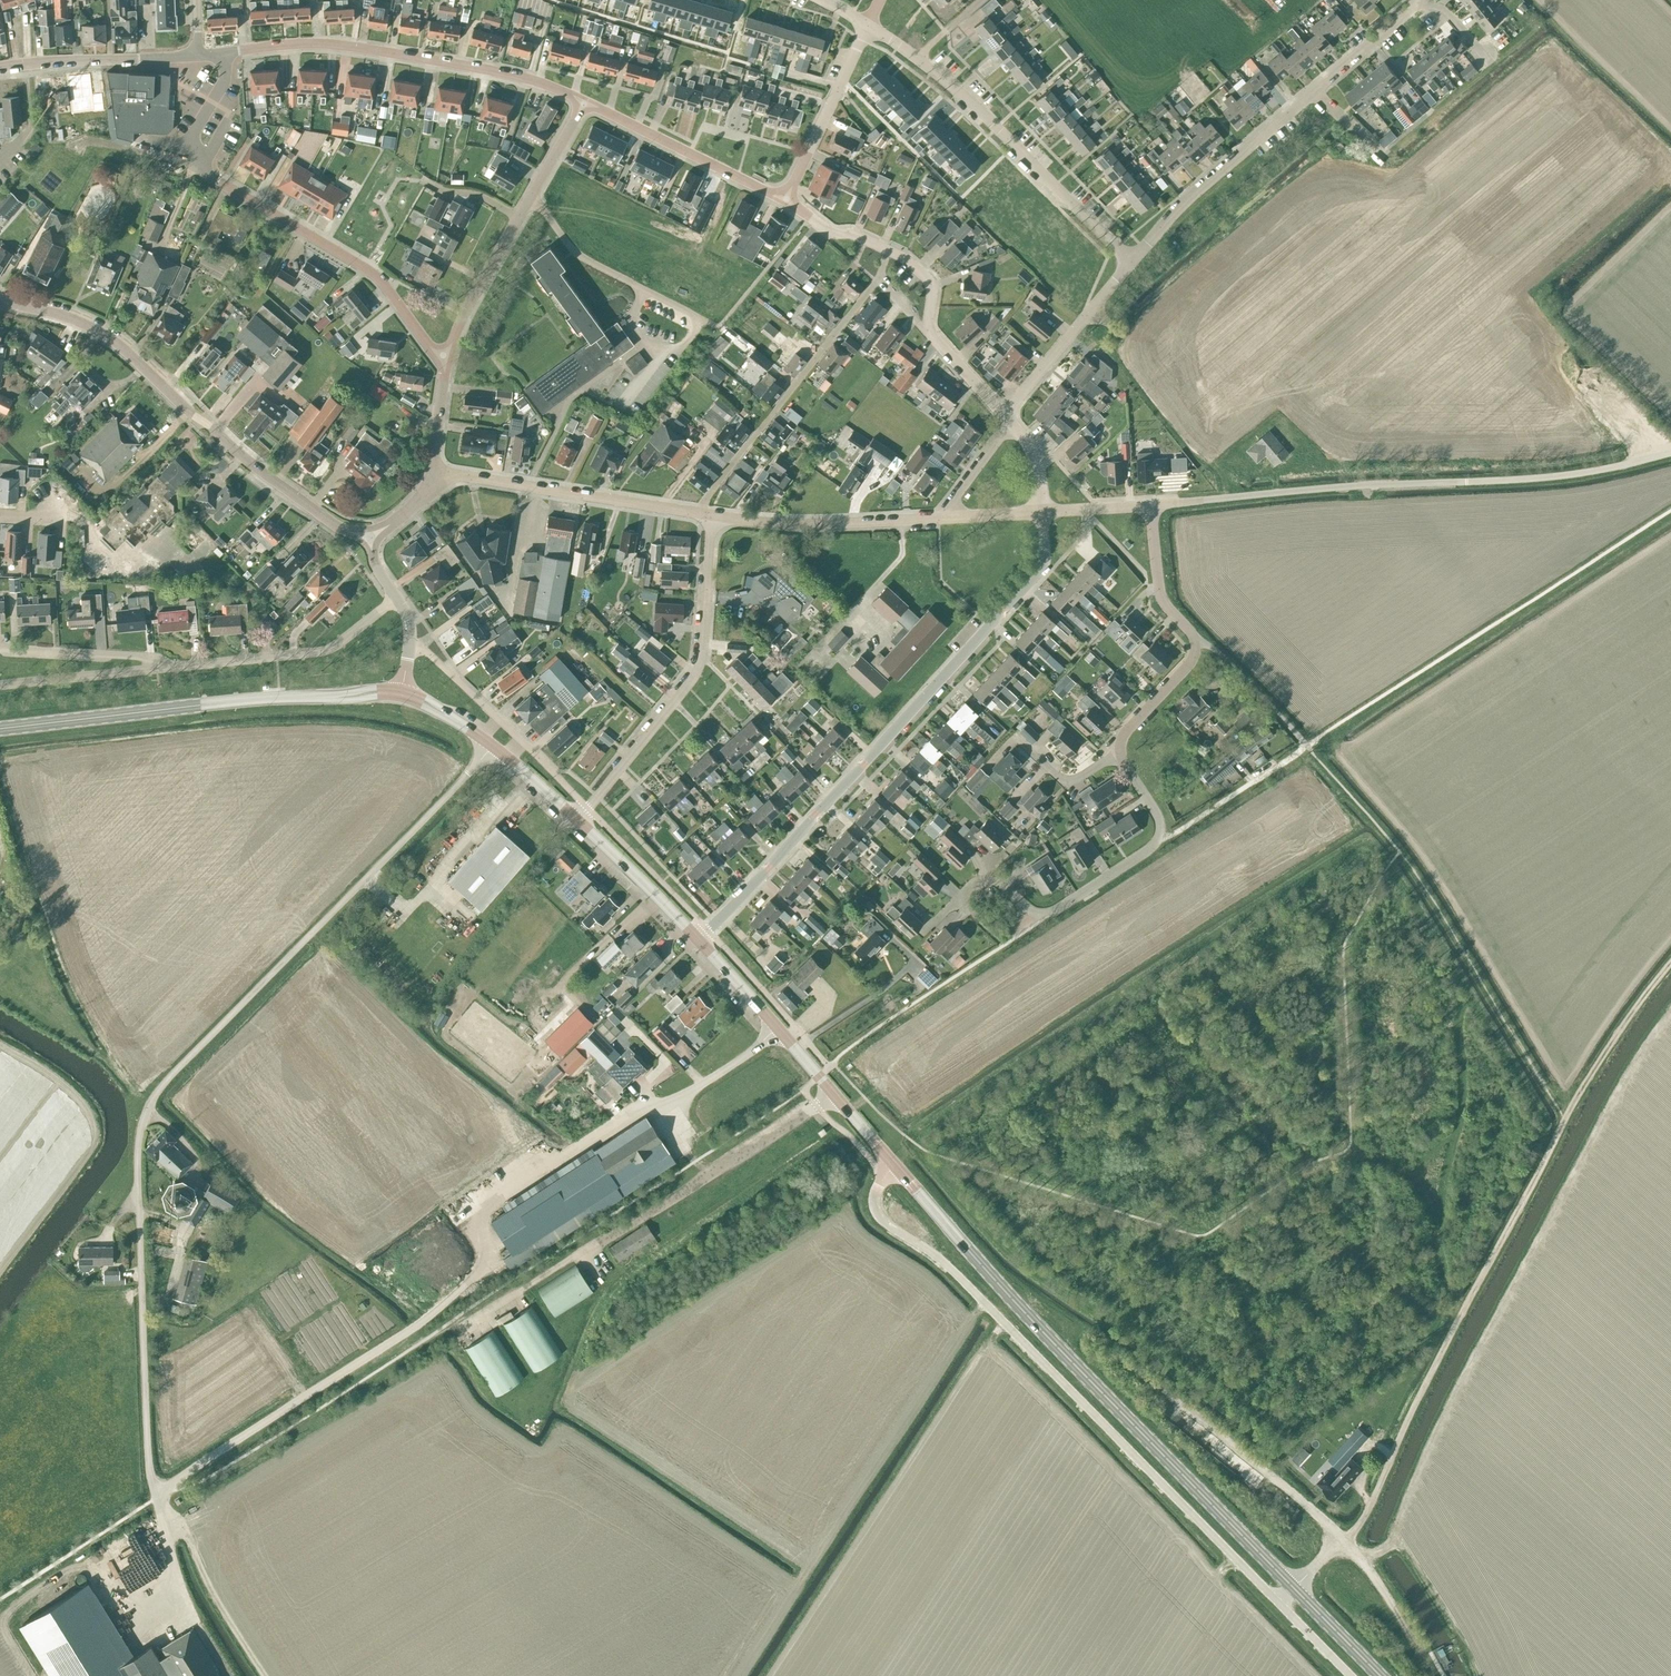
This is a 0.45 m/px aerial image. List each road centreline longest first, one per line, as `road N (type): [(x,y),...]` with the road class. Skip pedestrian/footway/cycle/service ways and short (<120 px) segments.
road 1 (unclassified): [(156,1496),(139,1236),(145,1111),(166,1079),(491,745)]
road 2 (track): [(1343,1542),(1584,1082),(1670,961)]
road 3 (unclassified): [(1280,1603),(948,1266),(882,1221),(873,1200),(893,1164)]
road 4 (primary): [(1294,1588),(893,1164)]
road 5 (residential): [(697,940),(1042,567),(1042,512)]
road 6 (unclassified): [(1670,452),(1557,476),(1150,506)]
road 7 (tertiary): [(369,538),(340,527),(251,464),(99,331),(0,301)]
road 8 (residential): [(443,356),(366,268),(210,176),(187,146),(223,83),(221,52)]
road 9 (track): [(495,1264),(156,1496)]
road 10 (primary): [(402,693),(267,698),(0,728)]
road 11 (residential): [(1132,263),(1173,212),(1415,1)]
road 12 (residential): [(584,103),(482,68),(334,44),(221,52)]
road 13 (residential): [(576,819),(700,658),(714,517)]
road 14 (track): [(1569,1112),(1544,1084),(1400,856)]
road 15 (residential): [(1132,263),(916,56)]
road 16 (primary): [(893,1164),(697,940)]
road 17 (residential): [(698,514),(876,281)]
road 18 (residential): [(1119,754),(1124,732),(1194,655),(1194,639),(1158,589),(1150,506)]
road 19 (unclassified): [(1343,1542),(1195,1411),(1121,1362)]
road 20 (unclassified): [(698,514),(471,477),(439,484)]
road 21 (residential): [(166,668),(320,651),(398,597)]
road 22 (residential): [(1037,913),(1059,909),(1159,837),(1157,814),(1119,754)]
road 23 (unclassified): [(938,518),(791,524),(714,517)]
road 24 (residential): [(785,198),(584,103)]
road 25 (residential): [(700,318),(575,254),(533,193)]
road 26 (residential): [(1008,418),(1132,263)]
road 27 (residential): [(785,198),(868,27)]
road 28 (primary): [(697,940),(576,819)]
road 29 (residential): [(0,648),(142,657),(166,668)]
road 30 (residential): [(0,685),(166,668)]
road 31 (residential): [(989,765),(1014,738),(1067,780),(1119,754)]
road 32 (residential): [(443,356),(519,217)]
road 33 (unclassified): [(1416,1649),(1367,1567),(1343,1542)]
road 34 (residential): [(439,484),(443,356)]
road 35 (primary): [(1380,1675),(1294,1588)]
road 36 (residential): [(938,518),(1008,418)]
road 37 (residential): [(1037,913),(1001,884),(978,880),(943,914)]

